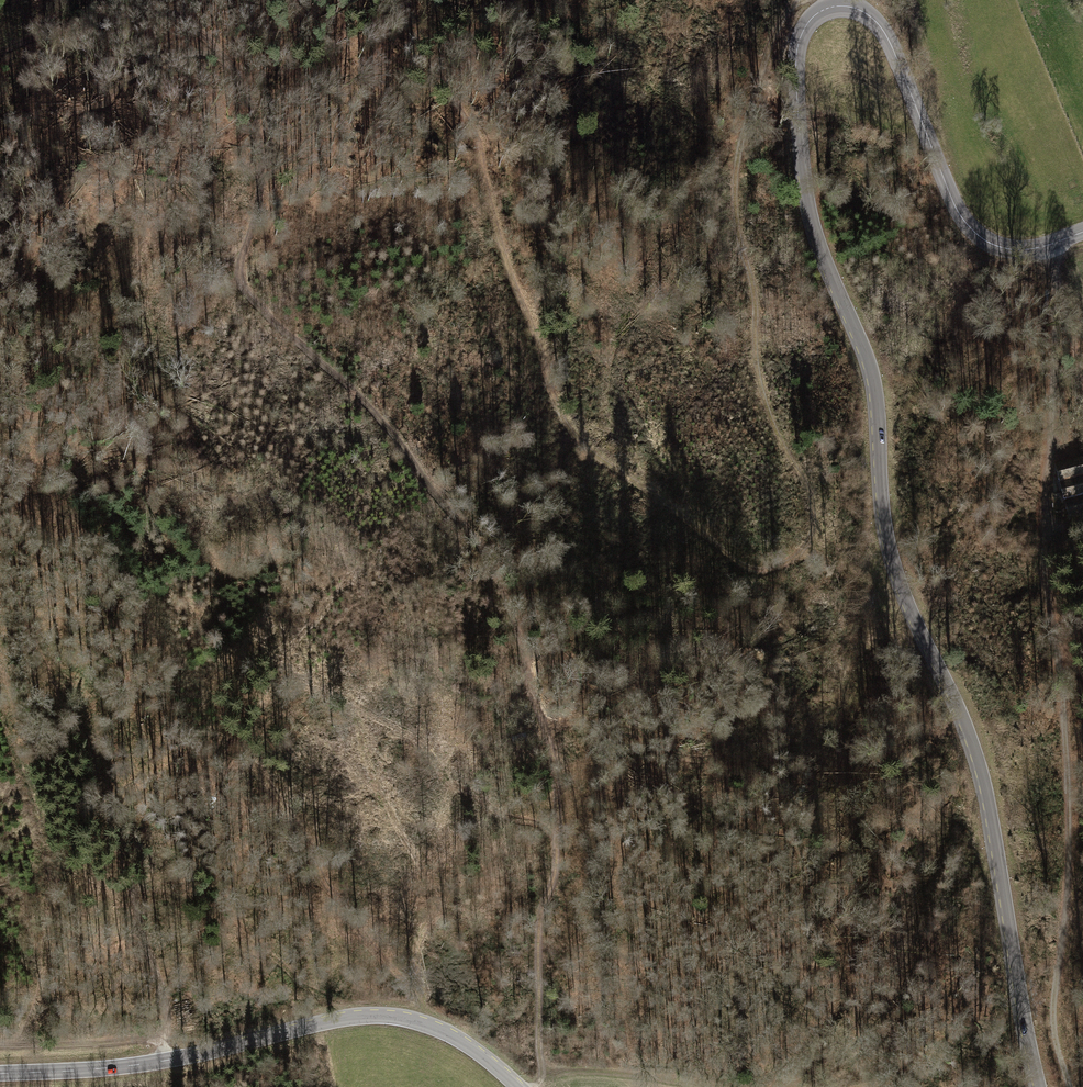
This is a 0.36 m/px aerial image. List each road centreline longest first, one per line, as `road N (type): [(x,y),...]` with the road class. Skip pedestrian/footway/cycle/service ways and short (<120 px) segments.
road 1 (secondary): [(1040,1086),(983,780),(890,551),(874,384),(811,215),(797,74),(805,25),(817,12),(844,5),(874,19),(957,209),(987,241),(1030,249),(1082,232)]
road 2 (track): [(0,50),(106,16),(156,11),(191,22),(252,99),(261,193),(243,251),(245,279),(263,308),(395,429),(428,485),(490,552),(555,751),(559,870),(538,913),(544,1075)]
road 3 (track): [(800,0),(776,28),(751,97),(736,203),(758,377),(814,515),(794,560),(770,571),(723,555),(691,519),(584,447),(563,422),(533,314),(502,245),(478,139),(400,0)]
road 4 (secondary): [(0,1073),(165,1060),(373,1016),(458,1040),(516,1086)]
road 5 (track): [(1060,269),(1047,538)]
road 6 (track): [(711,1086),(544,1075),(535,1086)]

